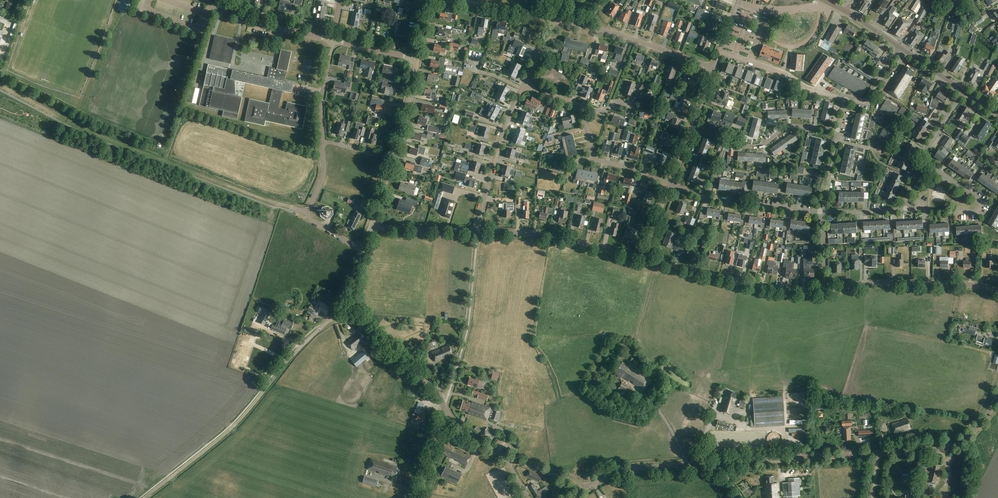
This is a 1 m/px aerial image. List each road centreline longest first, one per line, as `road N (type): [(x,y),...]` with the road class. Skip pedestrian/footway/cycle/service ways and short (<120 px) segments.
road 1 (track): [(0,86),(95,133),(291,207)]
road 2 (tertiary): [(585,487),(628,468),(878,453)]
road 3 (track): [(145,497),(240,421),(320,329)]
road 4 (residential): [(825,291),(776,290),(643,258)]
road 5 (residential): [(371,229),(418,58)]
road 6 (residential): [(997,290),(900,282),(825,291)]
road 7 (residential): [(643,258),(559,237),(477,232)]
road 8 (residential): [(713,68),(558,20)]
road 9 (residential): [(839,131),(786,127),(751,147),(692,126)]
road 10 (residential): [(477,232),(523,85)]
road 11 (residential): [(820,212),(711,199),(670,184)]
road 12 (tertiary): [(878,453),(954,445),(982,423),(997,392)]
road 13 (residential): [(719,52),(847,99)]
road 14 (residential): [(670,184),(595,158),(582,109)]
road 15 (residential): [(333,40),(254,22),(211,0)]
road 16 (unclassified): [(443,415),(436,390),(361,321)]

